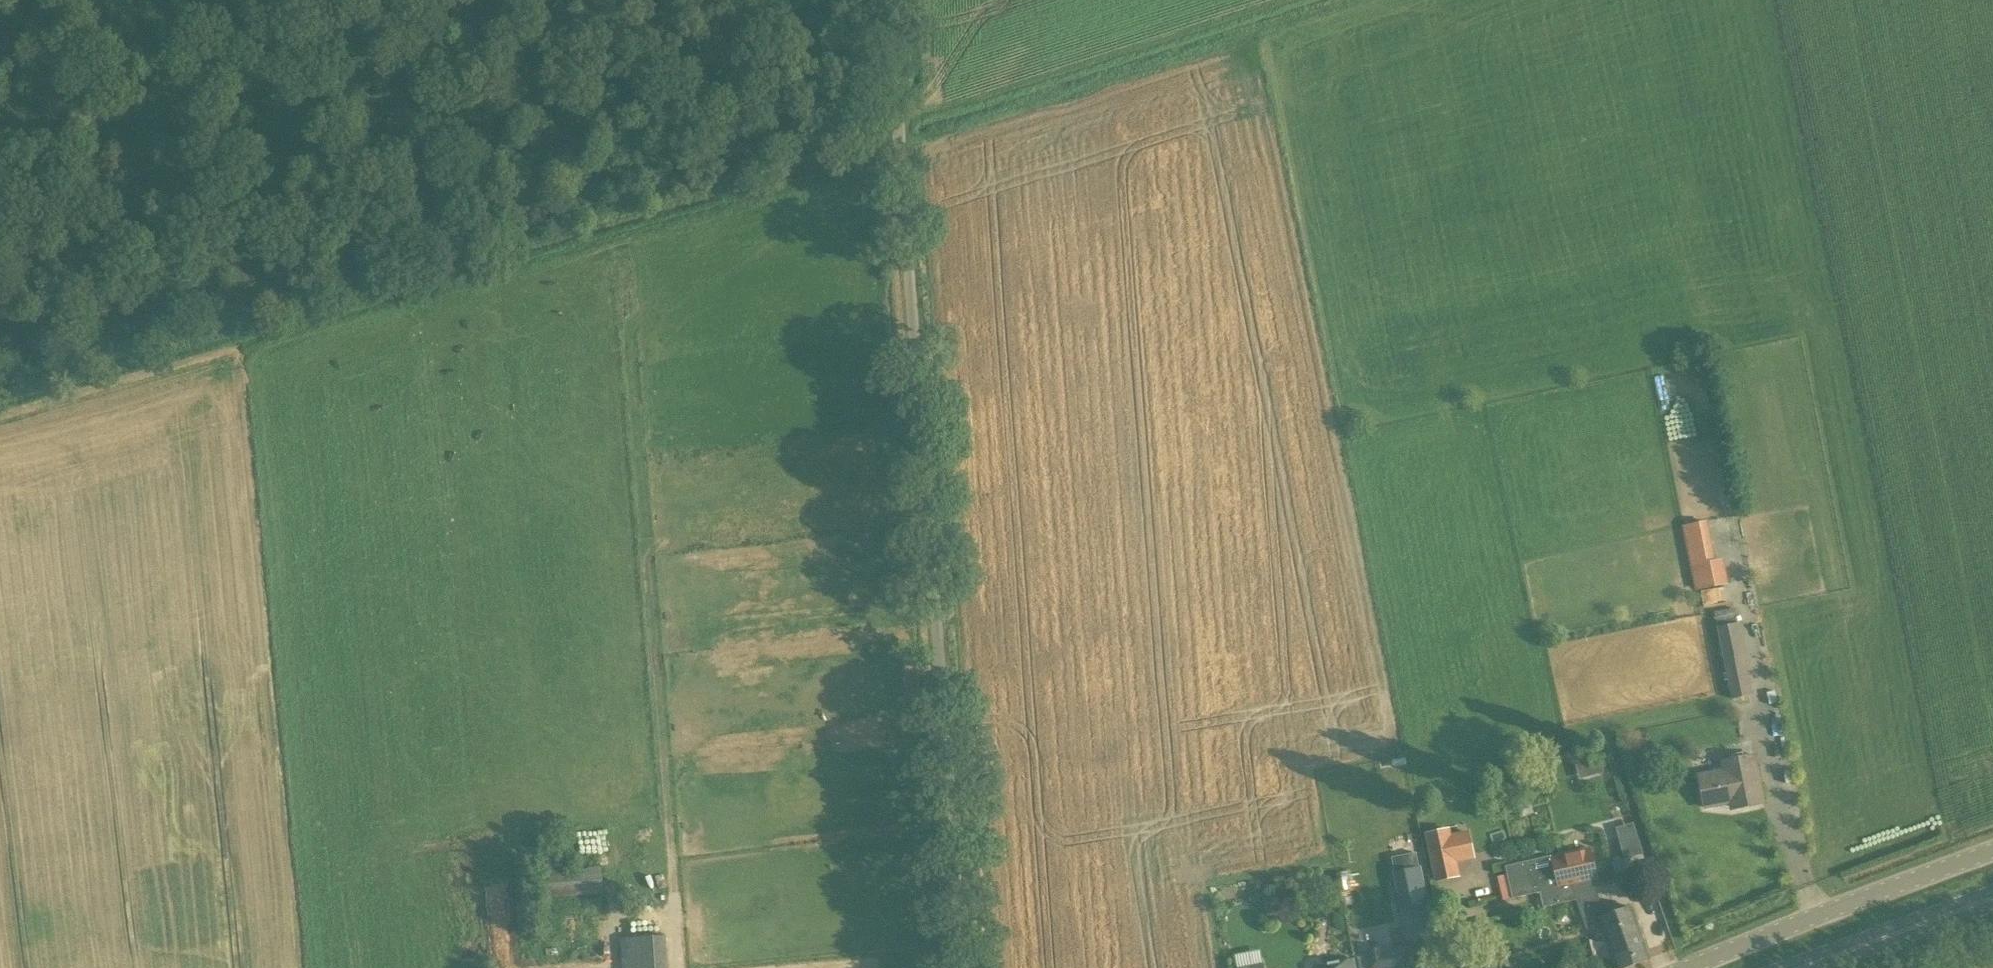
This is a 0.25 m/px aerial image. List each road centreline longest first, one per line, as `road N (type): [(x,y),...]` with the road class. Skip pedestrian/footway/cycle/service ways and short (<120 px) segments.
road 1 (unclassified): [(968,967),(915,344),(895,0)]
road 2 (unclassified): [(1700,967),(1992,856)]
road 3 (secondary): [(1800,967),(1992,898)]

